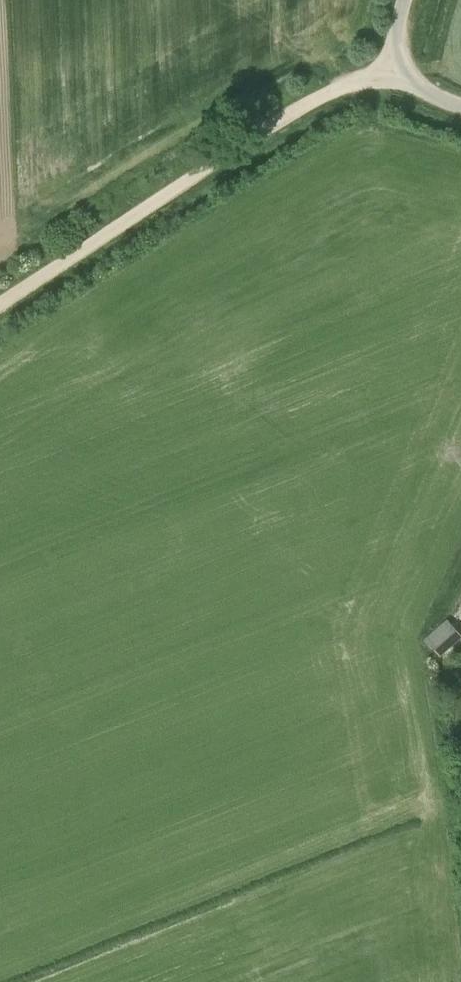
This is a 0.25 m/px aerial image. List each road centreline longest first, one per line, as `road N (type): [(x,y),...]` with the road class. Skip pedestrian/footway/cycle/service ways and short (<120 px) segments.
road 1 (unclassified): [(0,303),(308,103),(401,70)]

